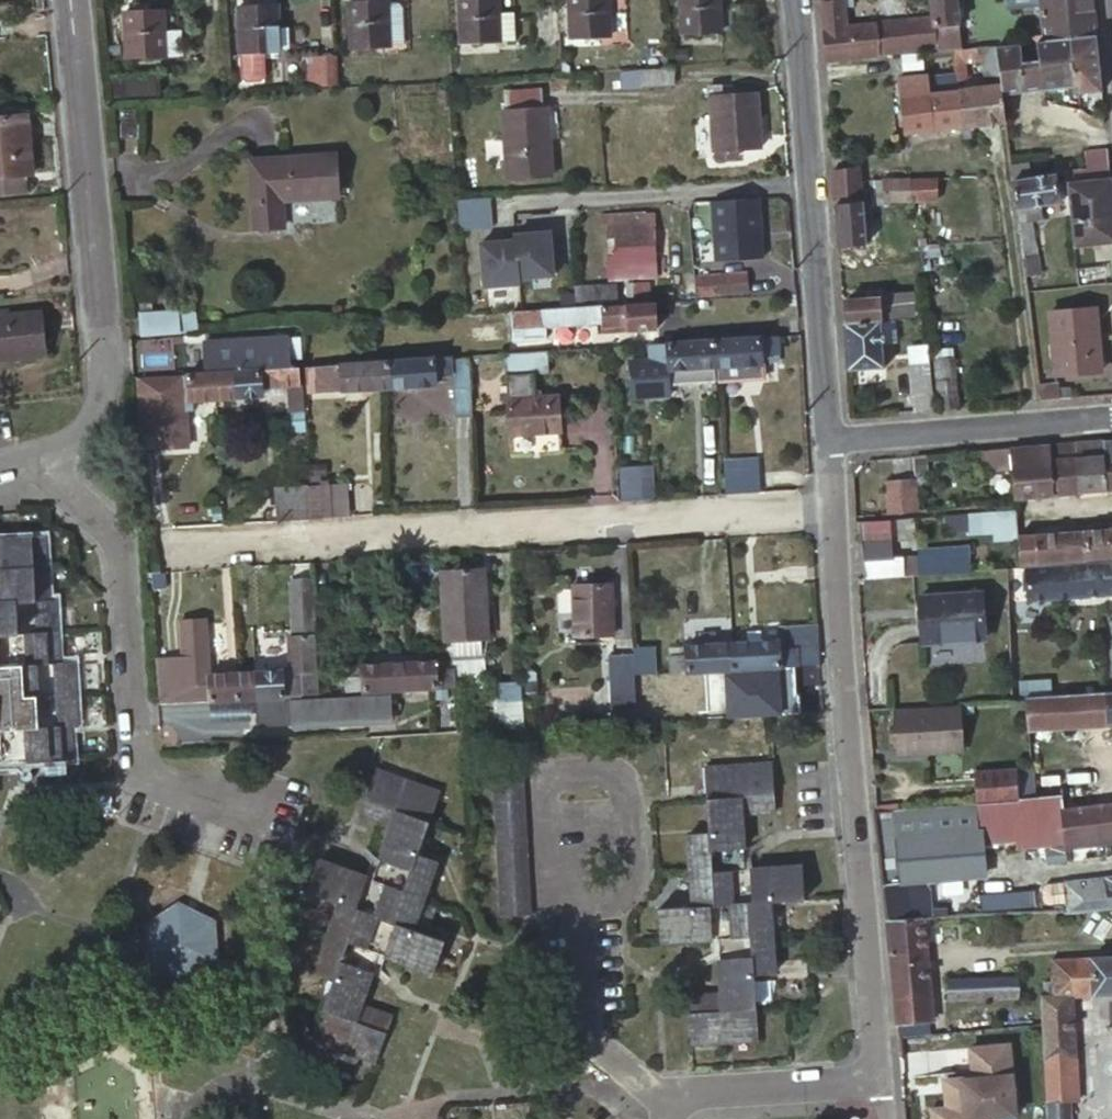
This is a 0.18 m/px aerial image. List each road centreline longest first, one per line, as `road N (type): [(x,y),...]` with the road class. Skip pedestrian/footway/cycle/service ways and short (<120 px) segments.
road 1 (residential): [(881,1082),(830,440)]
road 2 (residential): [(45,454),(121,538),(139,782),(279,840)]
road 3 (residential): [(830,440),(795,0)]
road 4 (residential): [(70,0),(107,410)]
road 5 (residential): [(587,916),(636,868),(635,797),(615,774),(582,768),(547,781),(553,894)]
road 6 (residential): [(830,440),(1111,416)]
road 7 (residential): [(674,1101),(596,1045),(587,916)]
road 8 (residential): [(881,1082),(674,1101)]

